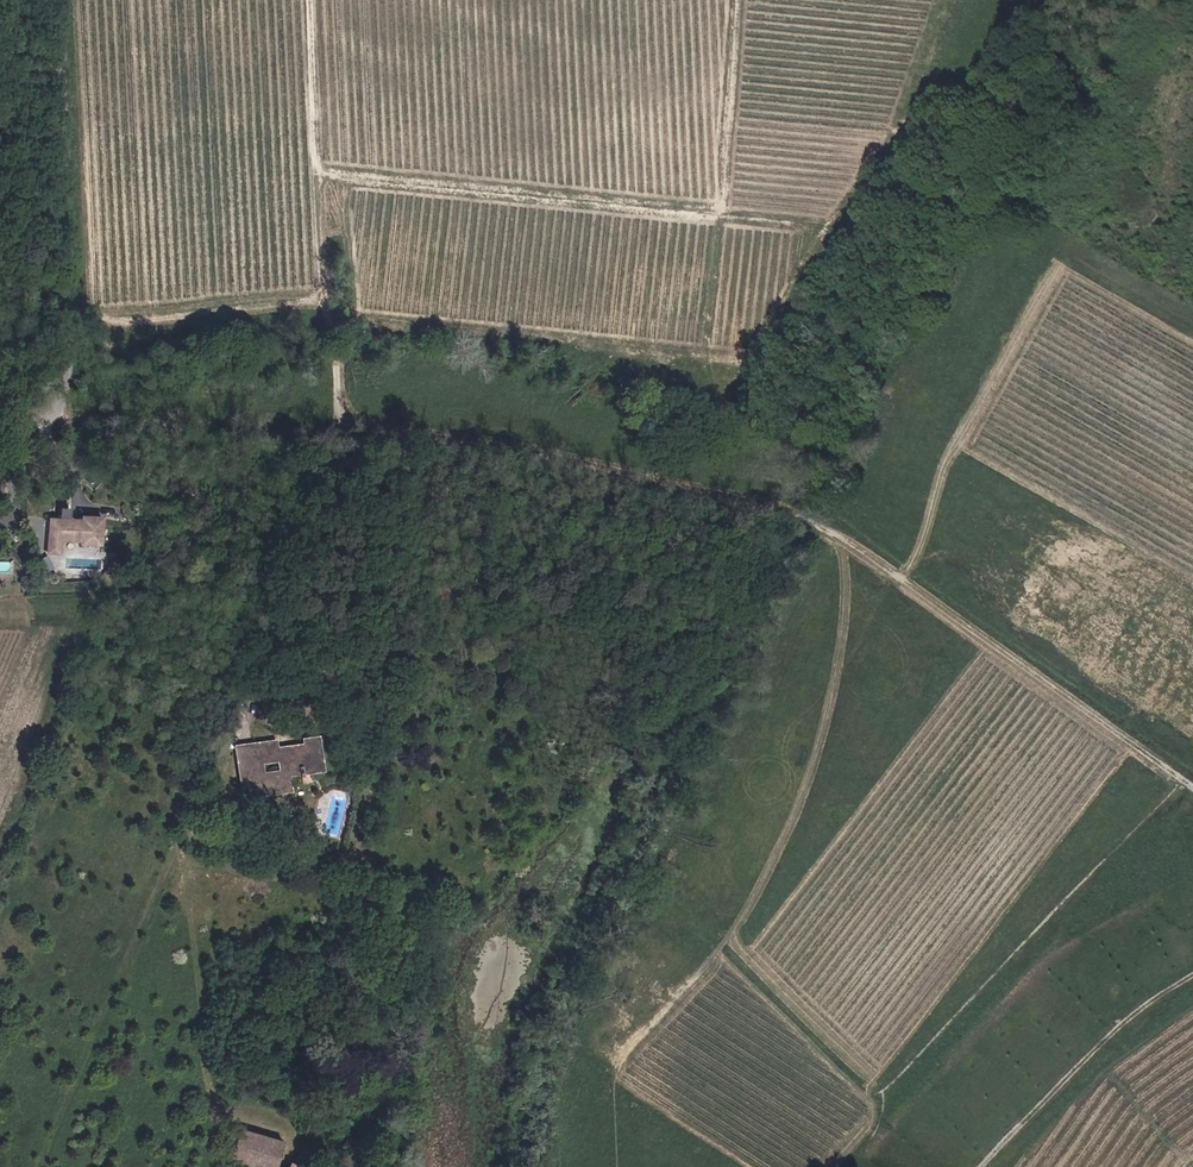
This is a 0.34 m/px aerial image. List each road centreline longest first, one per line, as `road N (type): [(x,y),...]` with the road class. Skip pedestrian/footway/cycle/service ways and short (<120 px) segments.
road 1 (residential): [(0,413),(26,413),(68,366),(60,0)]

